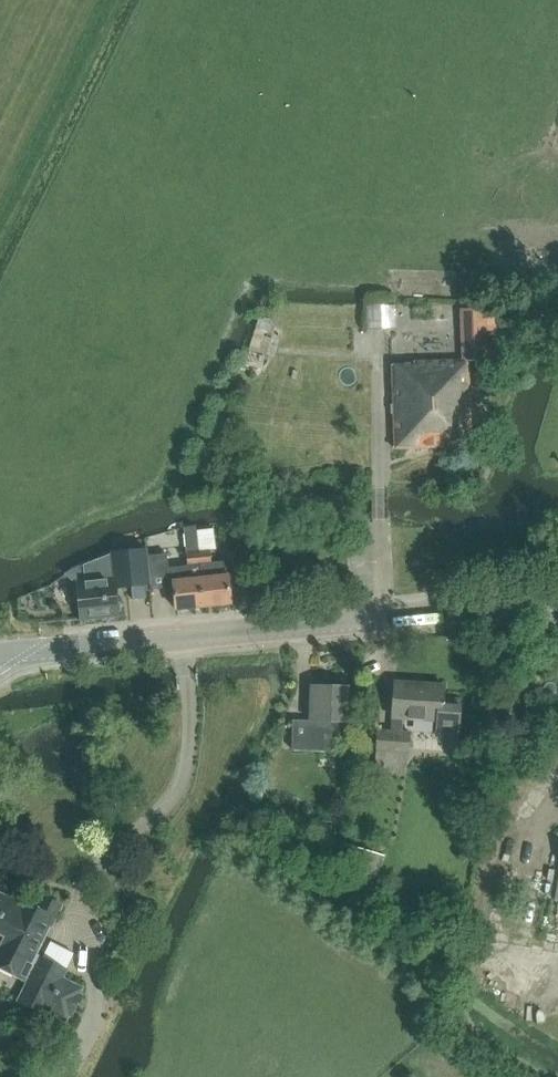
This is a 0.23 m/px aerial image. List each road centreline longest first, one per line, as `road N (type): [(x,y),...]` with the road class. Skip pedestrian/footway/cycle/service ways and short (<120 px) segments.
road 1 (tertiary): [(0,656),(557,601)]

